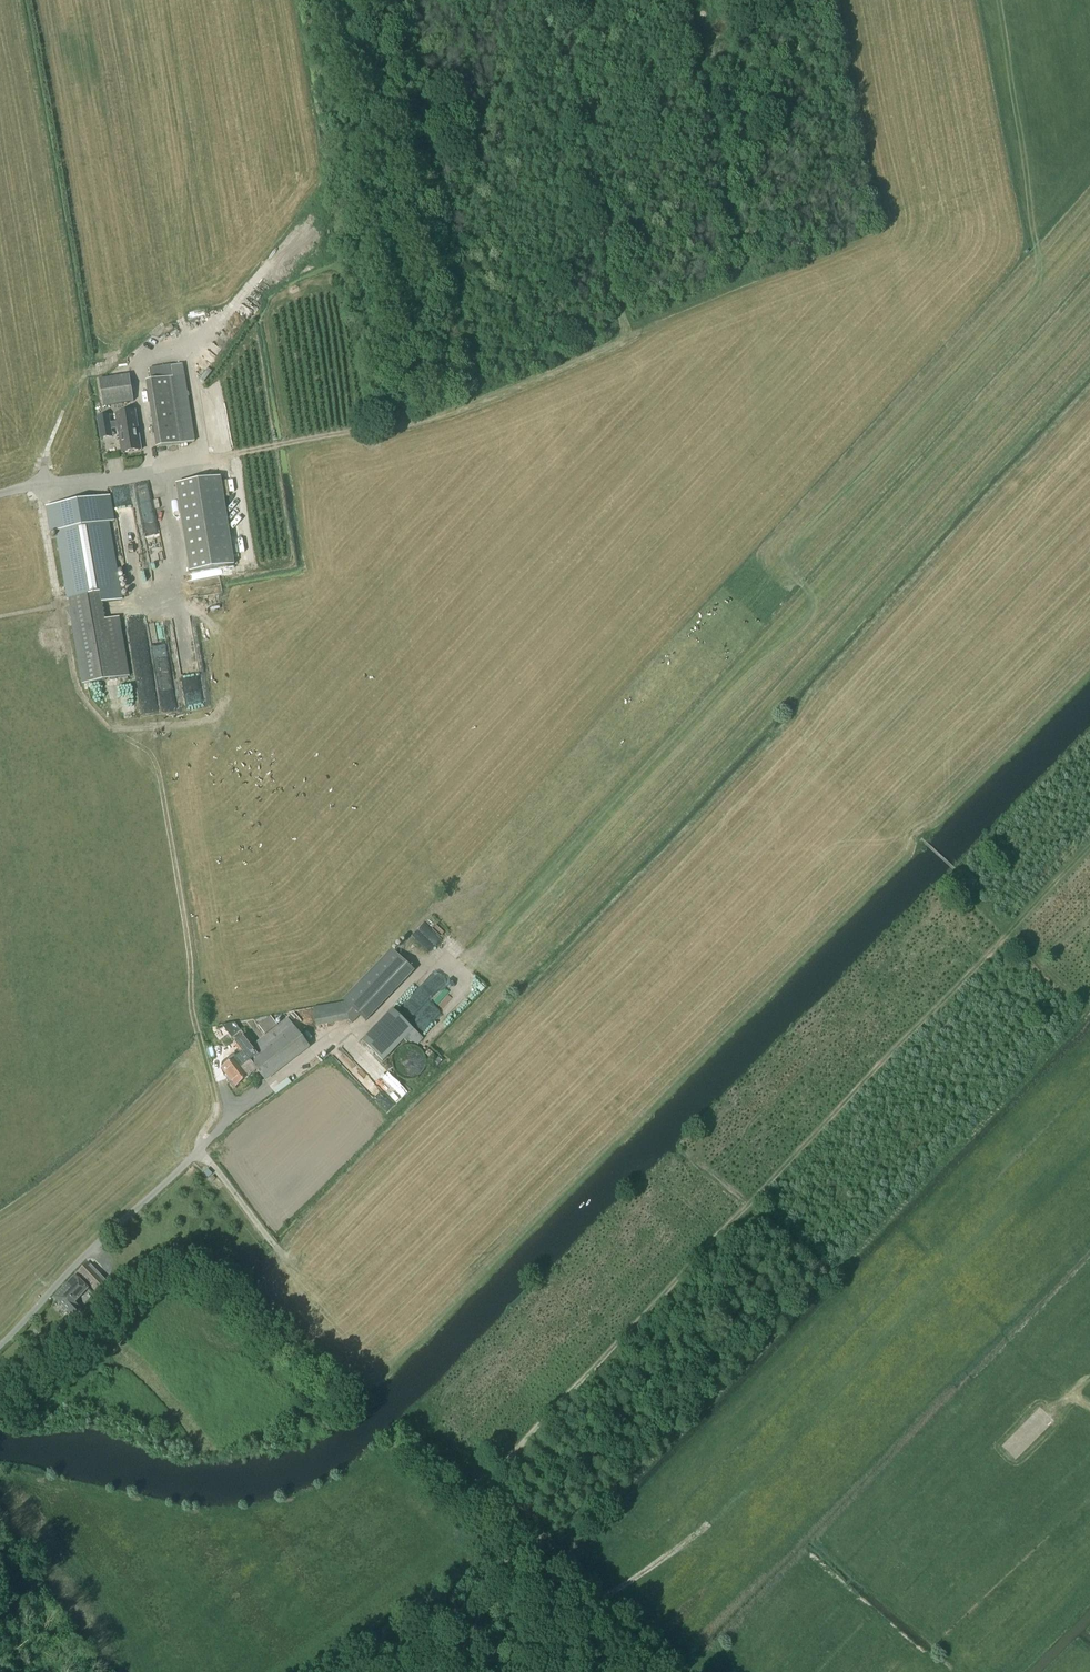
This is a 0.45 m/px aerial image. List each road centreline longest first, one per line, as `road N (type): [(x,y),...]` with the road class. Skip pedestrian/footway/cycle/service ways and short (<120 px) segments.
road 1 (track): [(1089,847),(485,1480),(549,1539)]
road 2 (track): [(590,1610),(537,1567),(535,1555),(549,1539),(570,1543),(596,1509),(627,1486),(1089,1009)]
road 3 (track): [(204,460),(474,402),(749,277),(691,0)]
road 4 (track): [(280,1254),(200,1151),(216,1102),(195,1019),(157,763),(111,729),(74,678),(37,487)]
road 5 (track): [(474,402),(402,0)]
road 6 (track): [(627,331),(561,0)]
road 7 (unclassified): [(0,1346),(200,1151)]
road 8 (track): [(831,1276),(697,1161),(718,1118)]
road 9 (track): [(1089,1010),(980,906),(955,869)]
road 10 (track): [(708,1526),(590,1610)]

